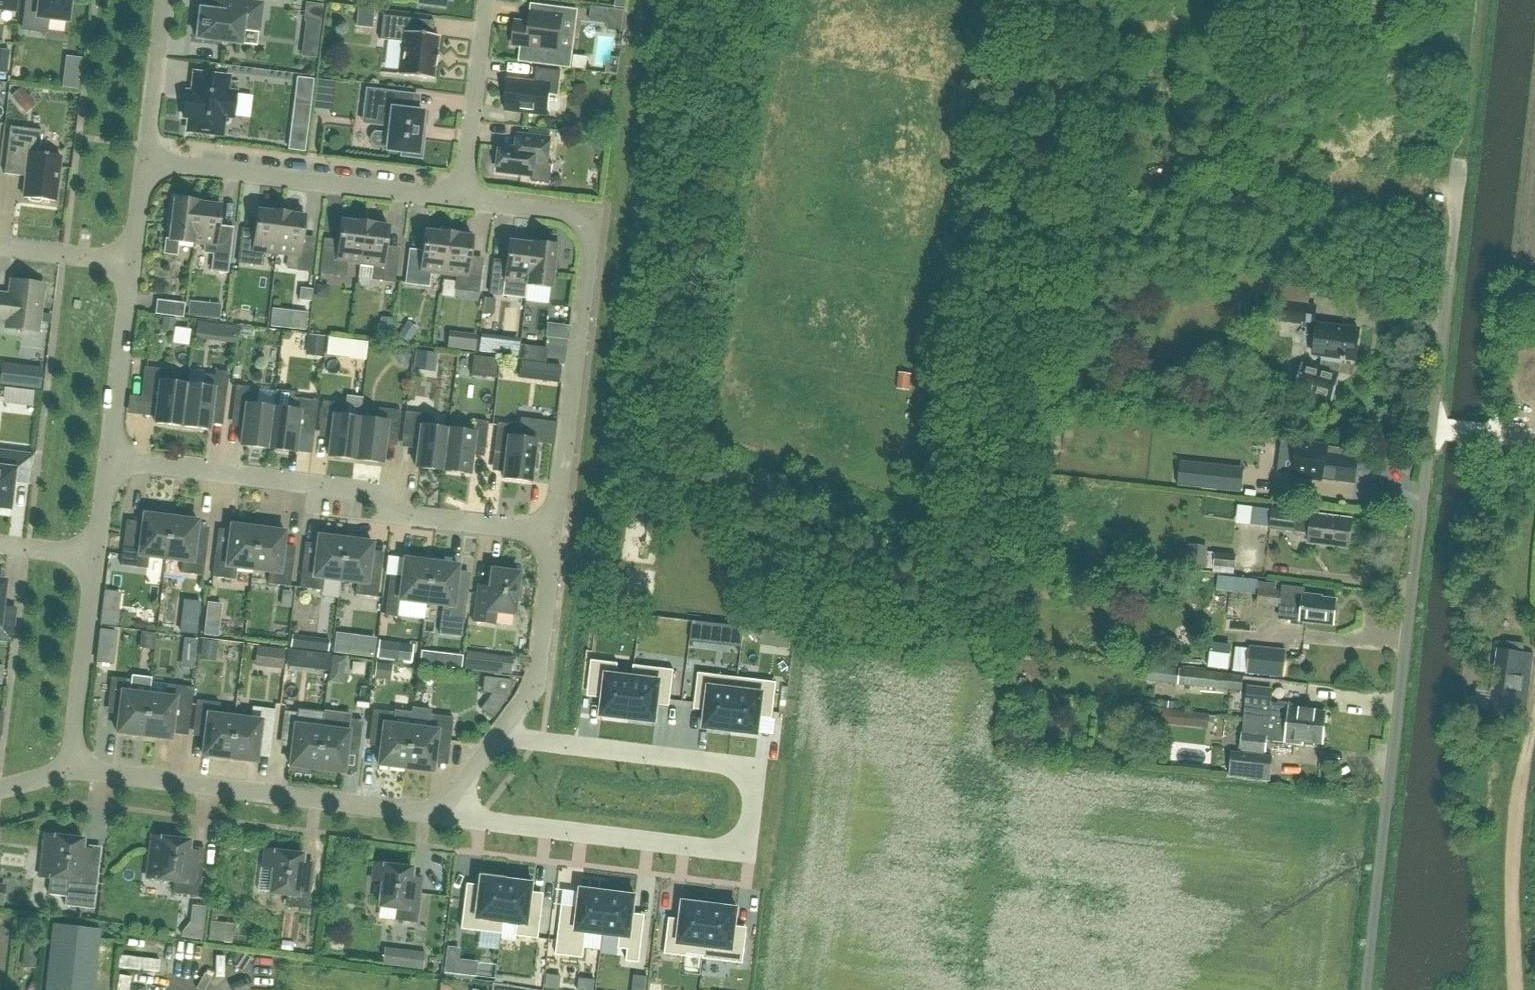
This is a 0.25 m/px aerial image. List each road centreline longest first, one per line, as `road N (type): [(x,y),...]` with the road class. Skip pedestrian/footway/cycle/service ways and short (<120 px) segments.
road 1 (unclassified): [(1366,989),(1466,134)]
road 2 (residential): [(449,803),(491,822),(710,848),(736,843),(747,827),(751,803),(737,771),(535,742),(506,725)]
road 3 (residential): [(553,535),(392,515),(375,493),(109,461)]
road 4 (residential): [(553,535),(593,214),(463,197)]
road 5 (residential): [(71,770),(439,816),(449,803)]
road 6 (residential): [(463,197),(145,160)]
road 7 (residential): [(1516,989),(1512,863),(1534,695)]
road 8 (residential): [(97,558),(71,770)]
road 9 (residential): [(506,725),(535,686),(553,535)]
road 10 (residential): [(133,262),(109,461)]
road 11 (residential): [(486,0),(463,197)]
road 12 (residential): [(165,0),(145,160)]
road 13 (residential): [(0,249),(133,262)]

